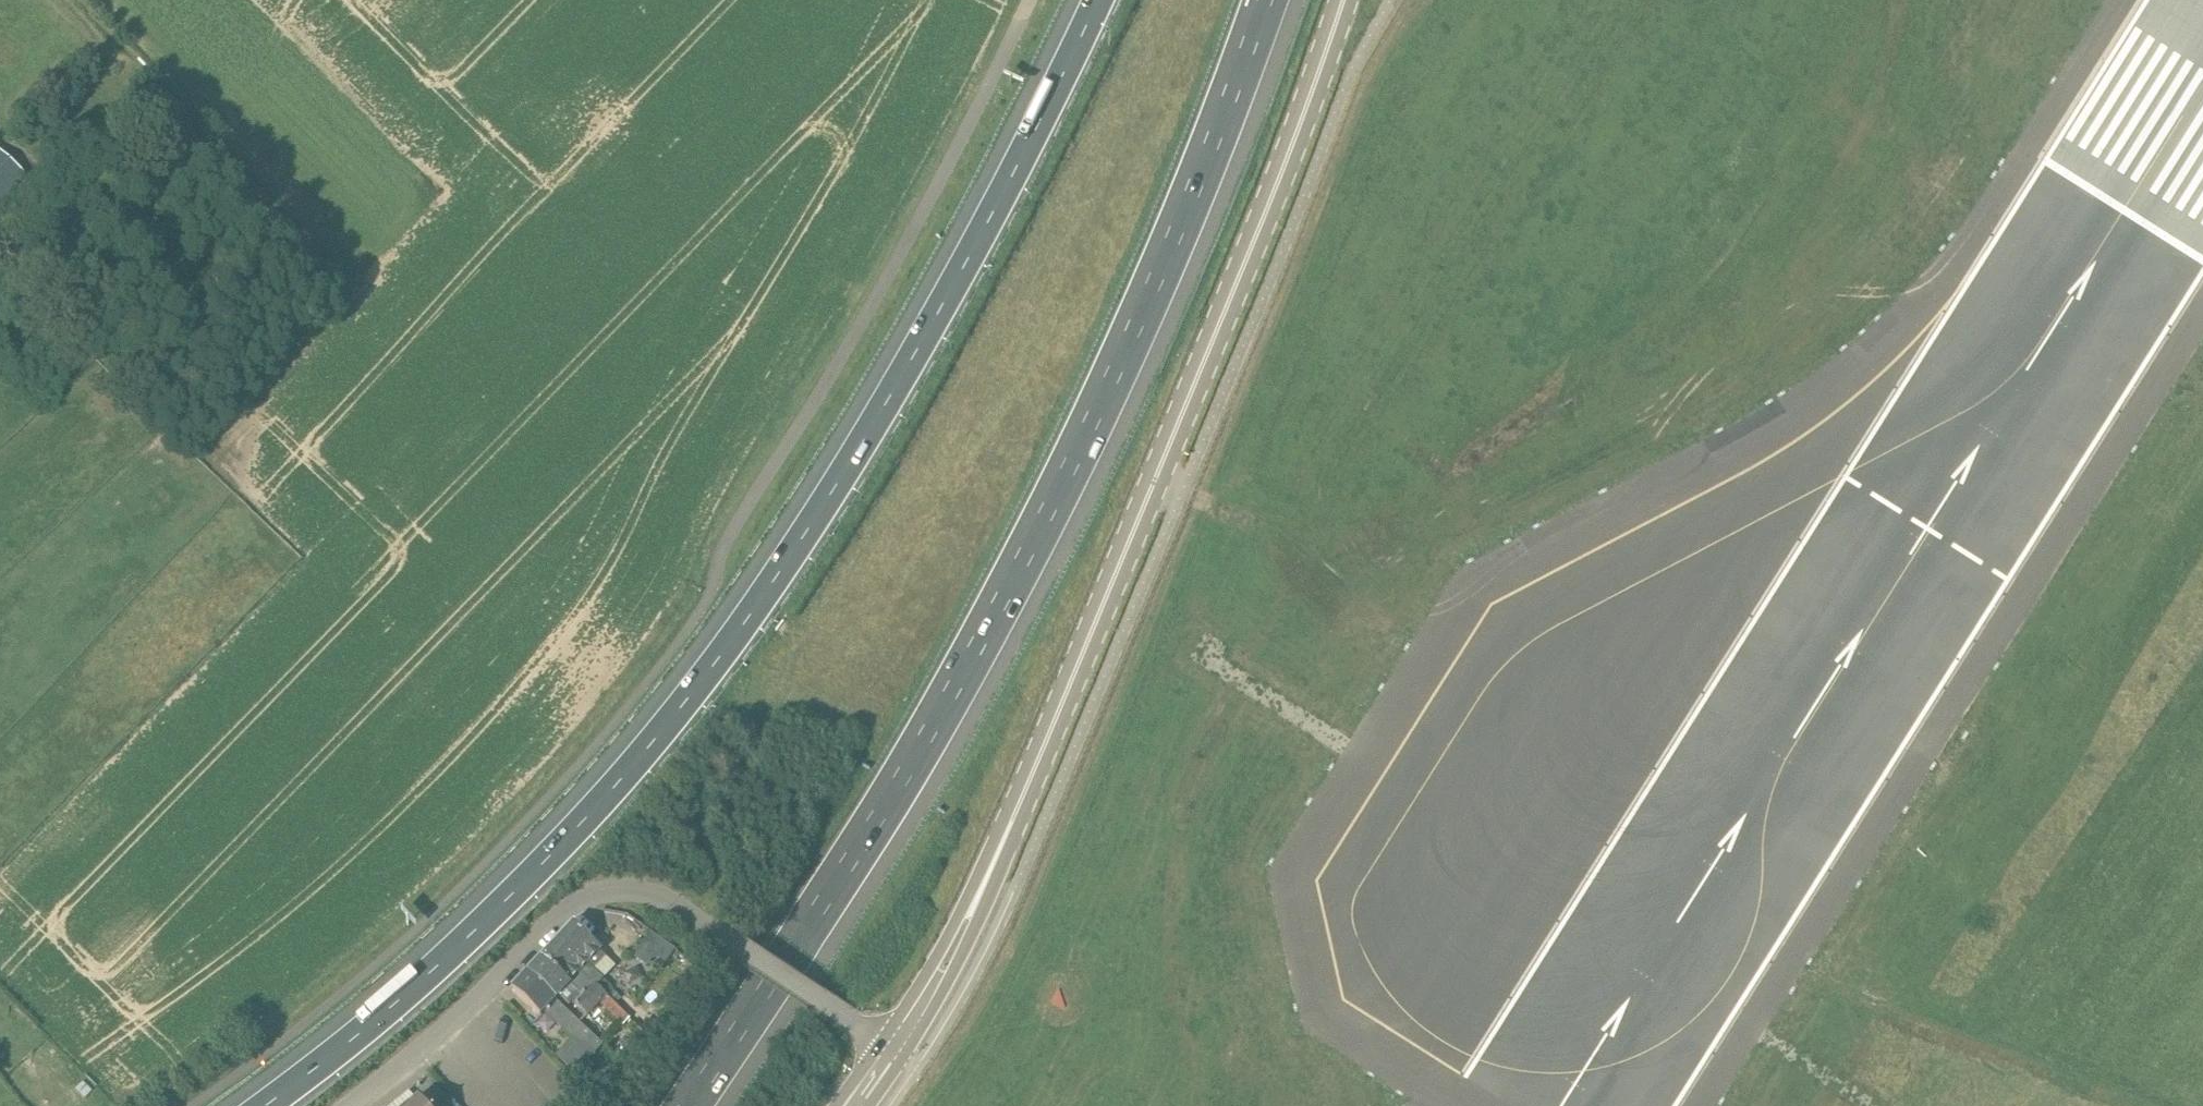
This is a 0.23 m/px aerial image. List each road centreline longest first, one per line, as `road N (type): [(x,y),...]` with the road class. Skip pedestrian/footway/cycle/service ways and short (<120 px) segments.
road 1 (motorway): [(1096,0),(941,302),(743,623),(560,842),(432,970),(262,1105)]
road 2 (motorway): [(689,1105),(980,646),(1173,249),(1269,0)]
road 3 (tertiary): [(893,1048),(954,945),(1015,812),(1233,292),(1338,0)]
road 4 (unclassified): [(345,1105),(581,898),(646,890),(716,930)]
road 5 (unclassified): [(893,1048),(716,930)]

